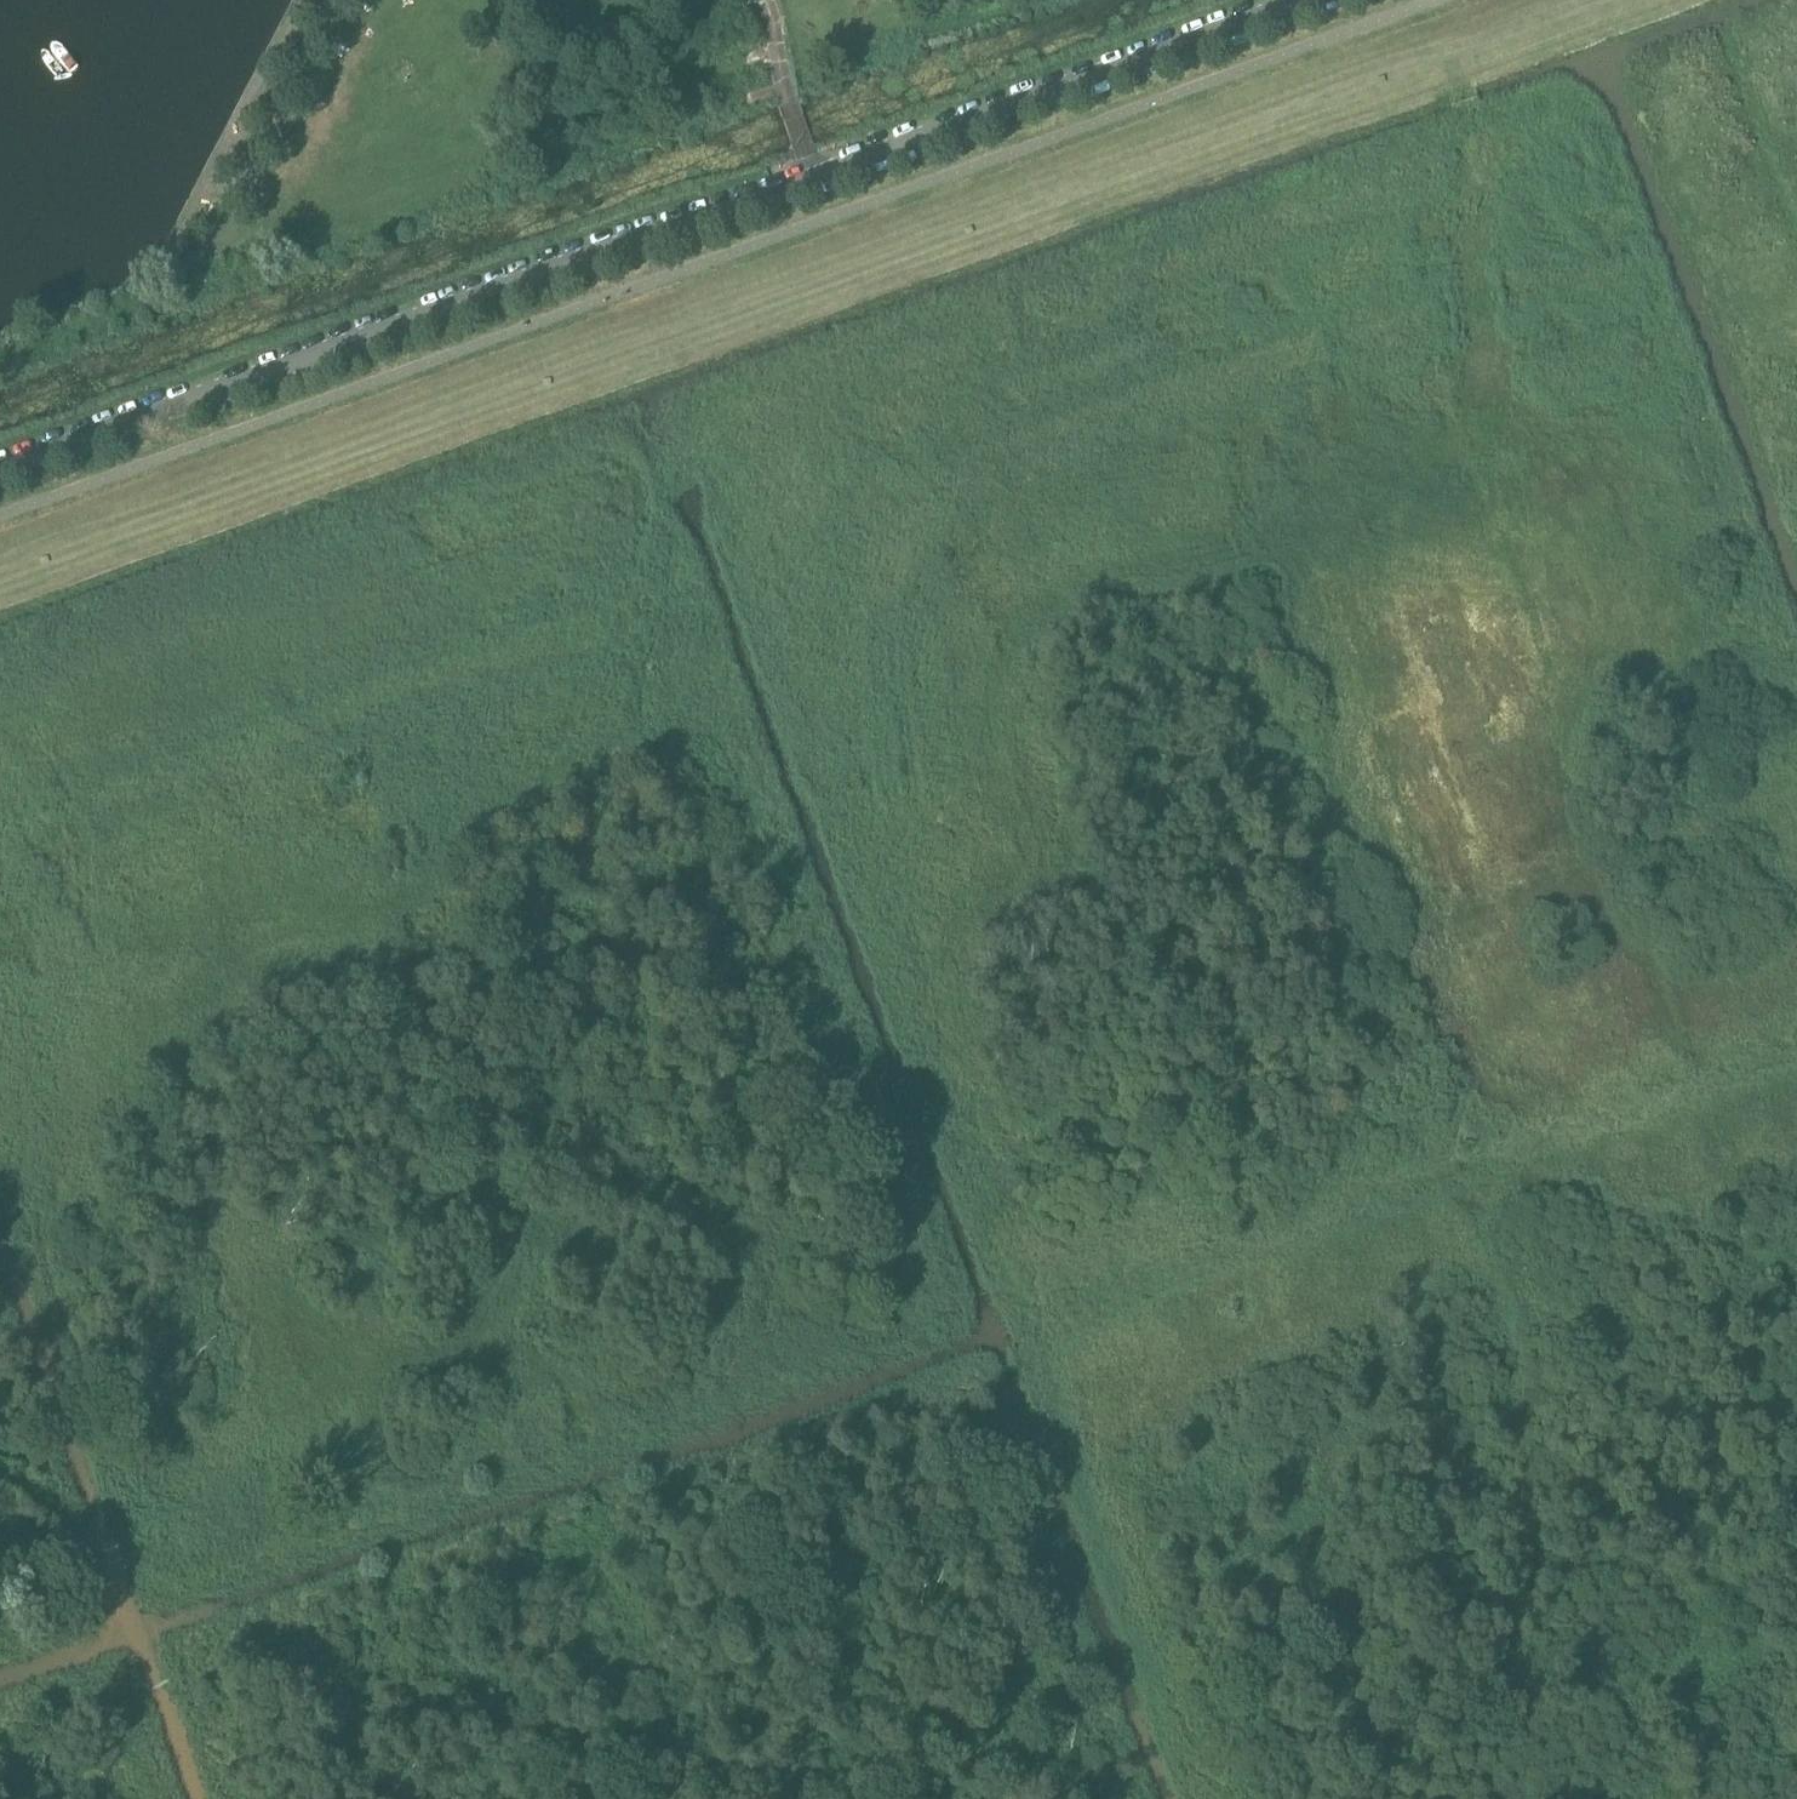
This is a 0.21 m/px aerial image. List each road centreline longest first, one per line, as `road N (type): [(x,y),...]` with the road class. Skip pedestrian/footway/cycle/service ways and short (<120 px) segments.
road 1 (tertiary): [(1302,0),(0,468)]

